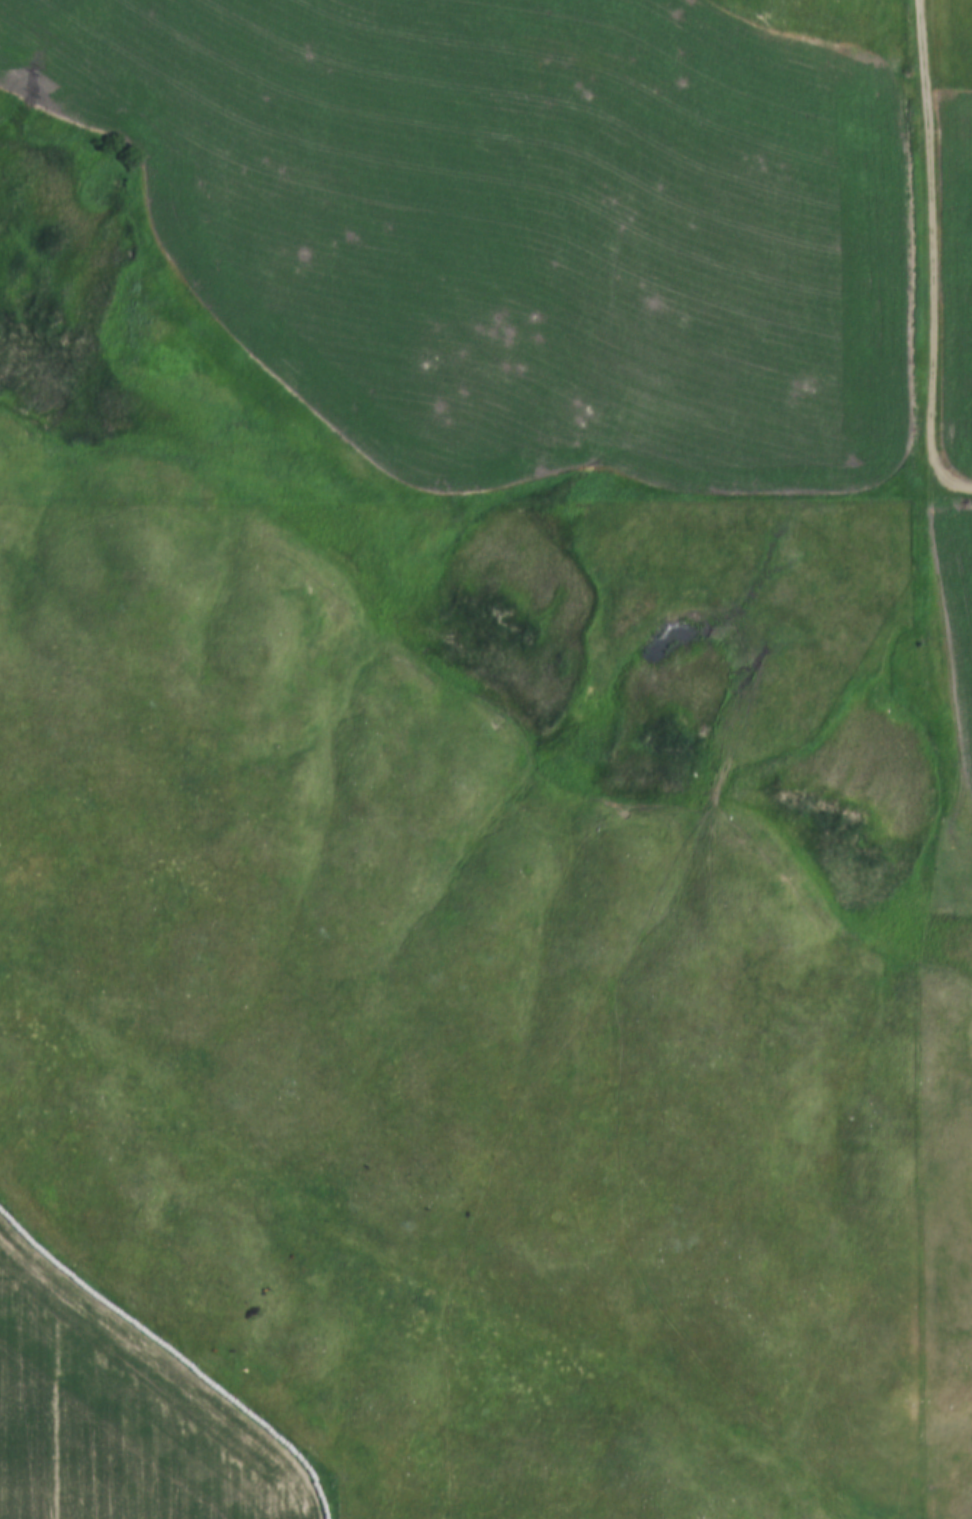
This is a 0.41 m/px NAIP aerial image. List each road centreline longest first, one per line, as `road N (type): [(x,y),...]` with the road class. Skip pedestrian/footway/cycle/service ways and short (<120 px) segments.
road 1 (track): [(934,0),(947,211),(943,458),(949,491),(971,500)]

